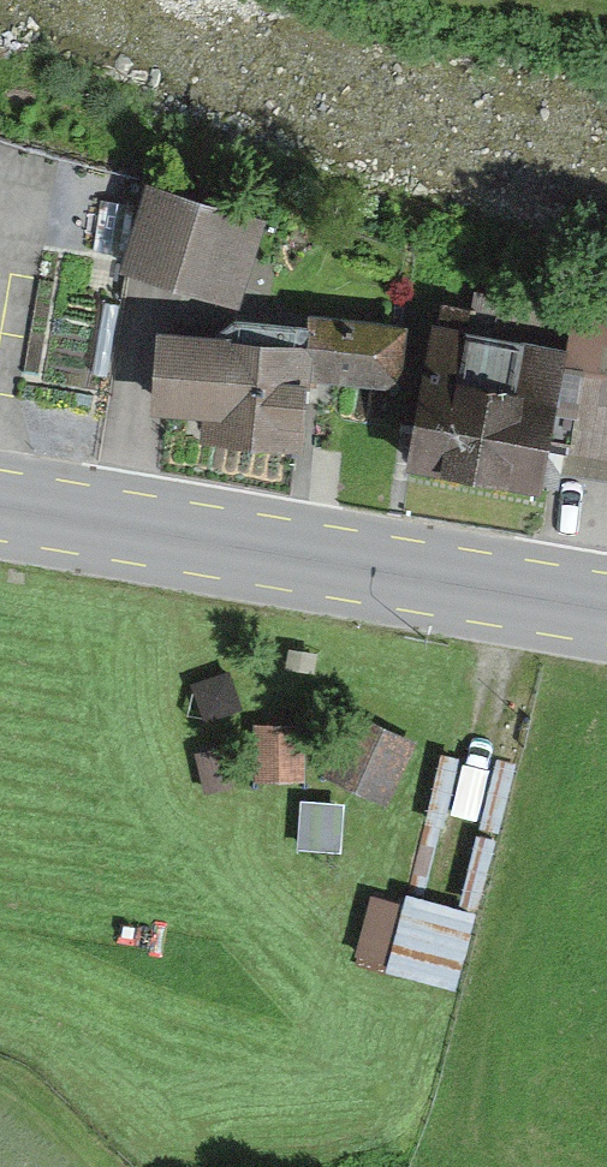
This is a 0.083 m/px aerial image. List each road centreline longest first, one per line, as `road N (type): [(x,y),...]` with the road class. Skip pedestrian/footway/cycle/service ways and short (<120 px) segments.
road 1 (primary): [(606,611),(0,506)]
road 2 (track): [(507,594),(449,871)]

